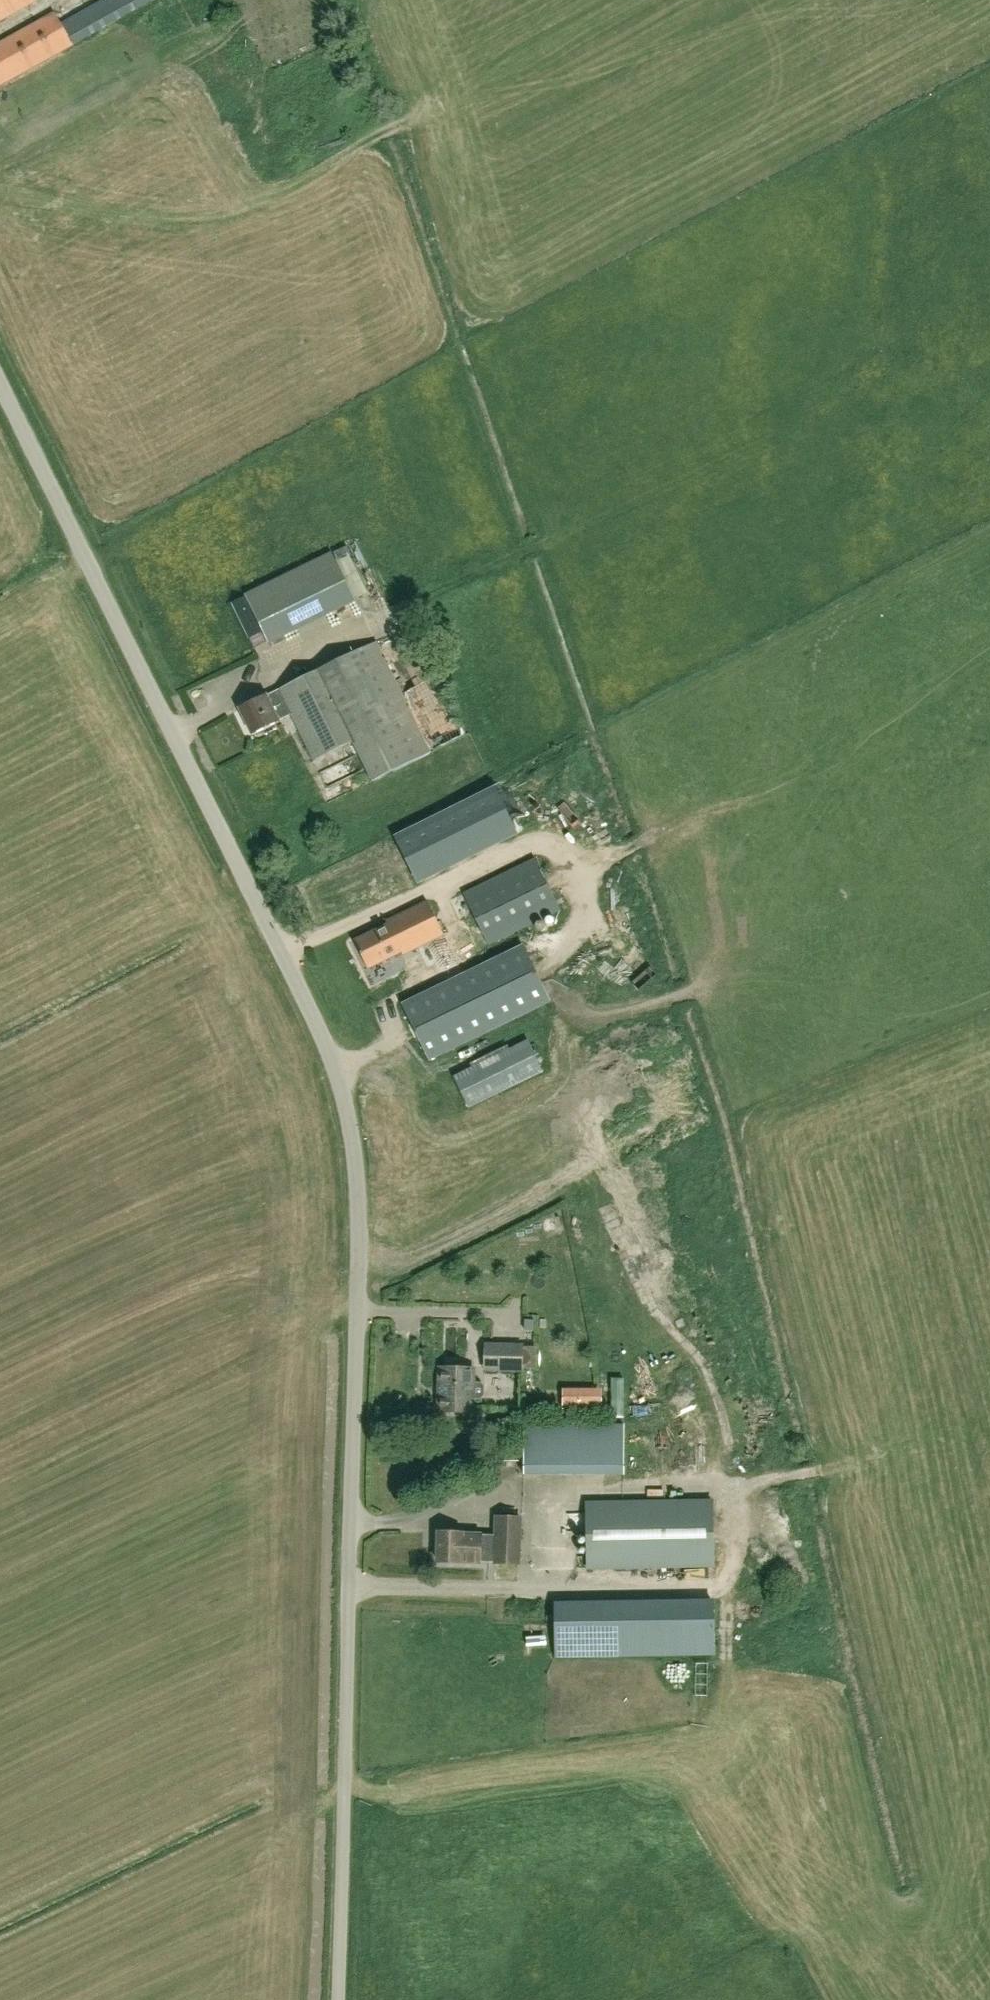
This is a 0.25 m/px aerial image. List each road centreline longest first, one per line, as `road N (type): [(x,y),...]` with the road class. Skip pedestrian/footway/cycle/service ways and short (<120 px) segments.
road 1 (unclassified): [(0,380),(317,1020),(349,1109),(358,1274),(339,1999)]

